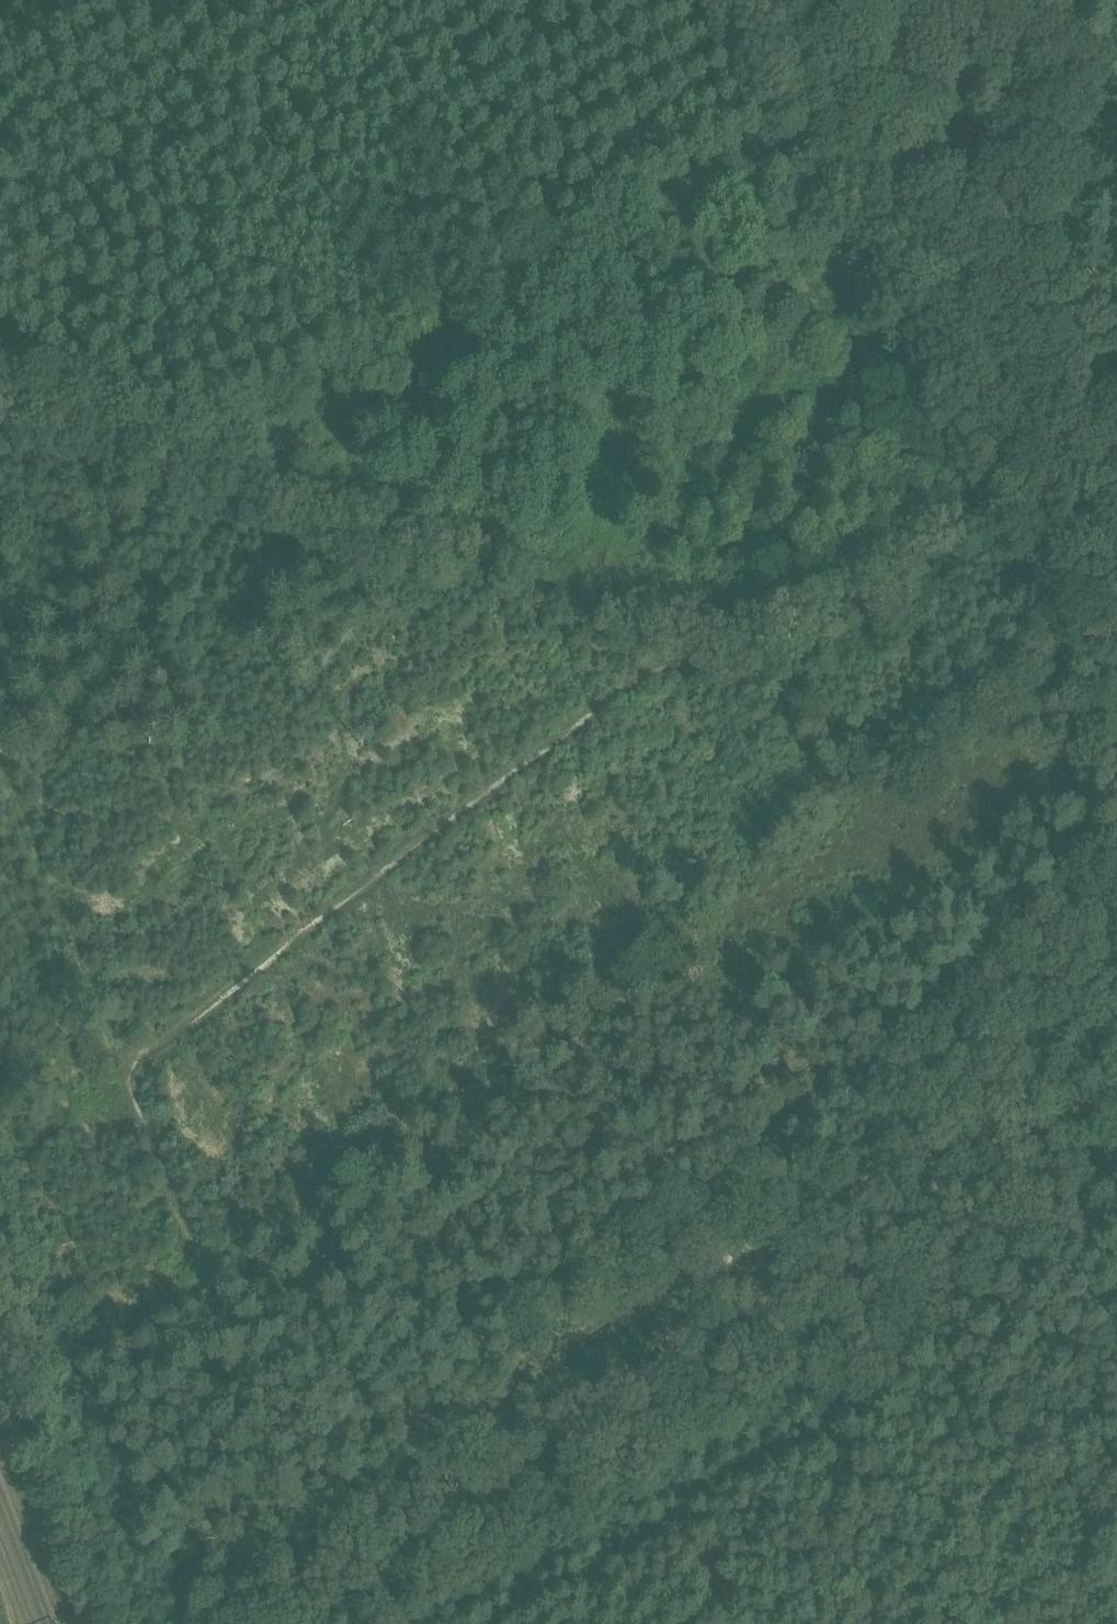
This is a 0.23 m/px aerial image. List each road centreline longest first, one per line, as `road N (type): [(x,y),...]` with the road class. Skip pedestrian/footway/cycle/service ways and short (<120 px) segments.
road 1 (track): [(1116,550),(1046,450),(784,0)]

